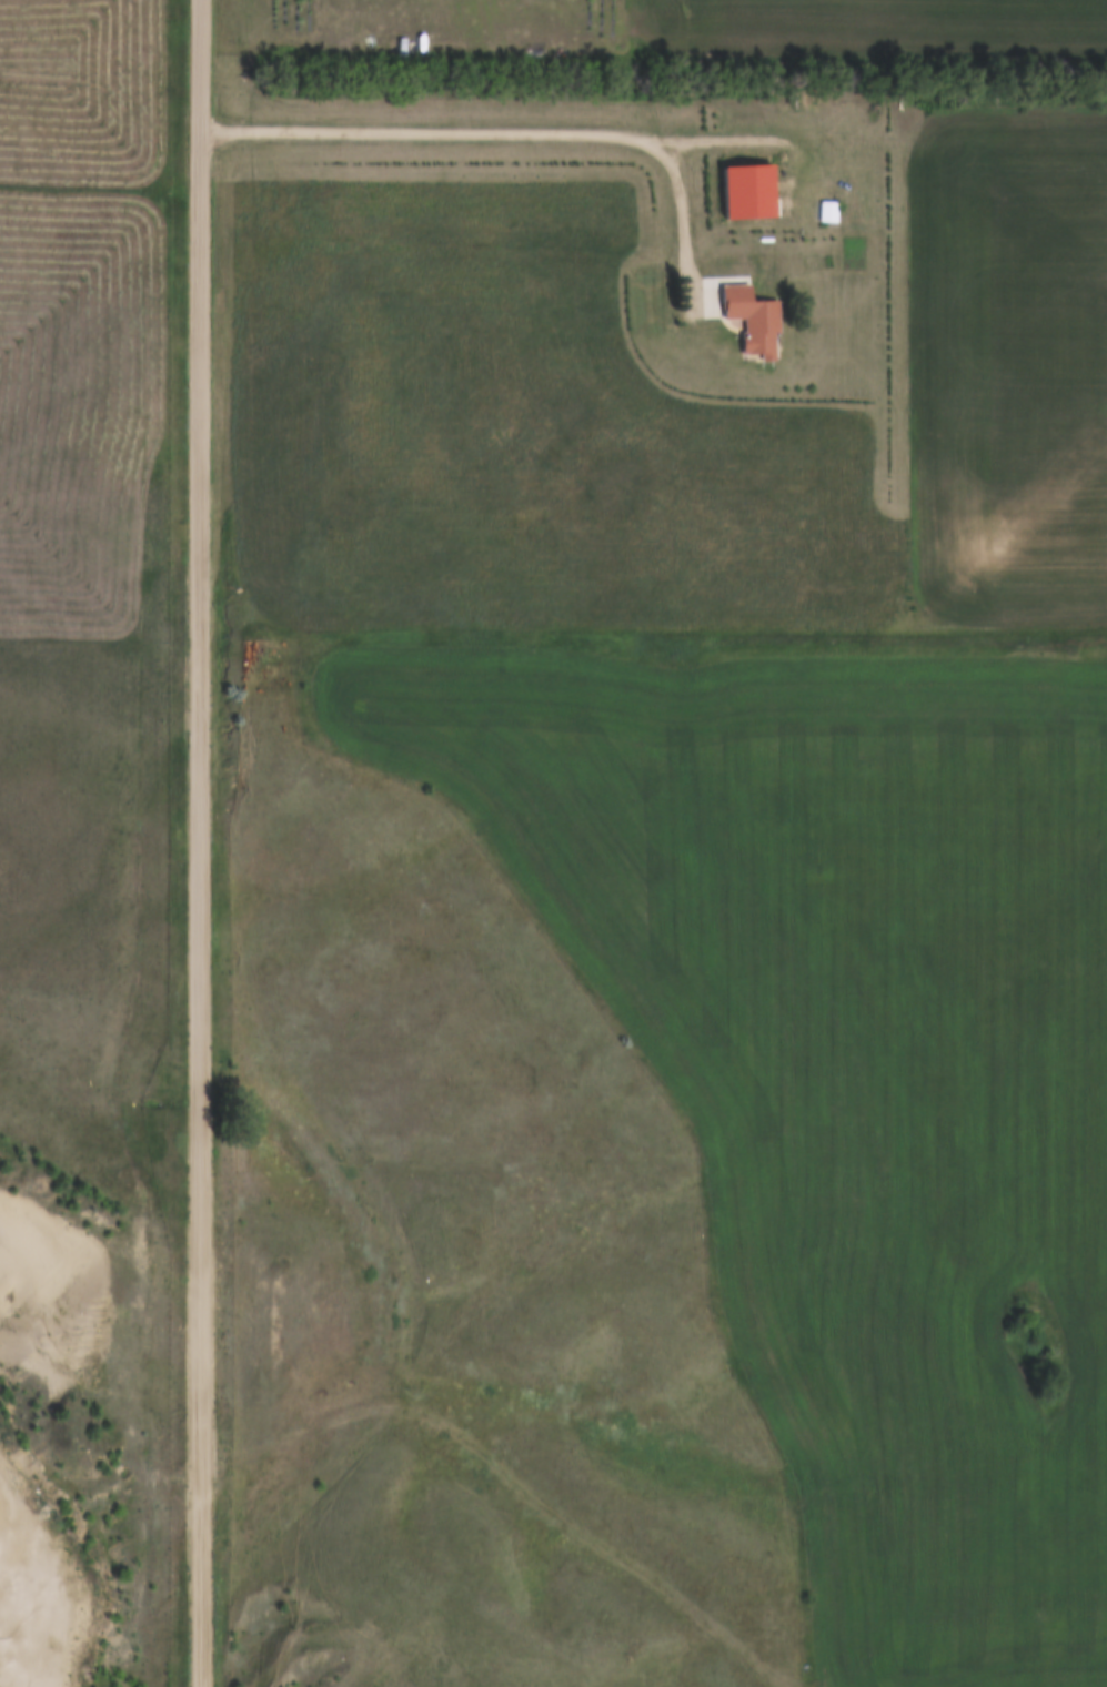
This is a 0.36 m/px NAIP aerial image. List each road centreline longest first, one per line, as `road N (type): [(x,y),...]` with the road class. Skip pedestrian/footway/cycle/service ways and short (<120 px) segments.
road 1 (residential): [(202,1686),(200,0)]

